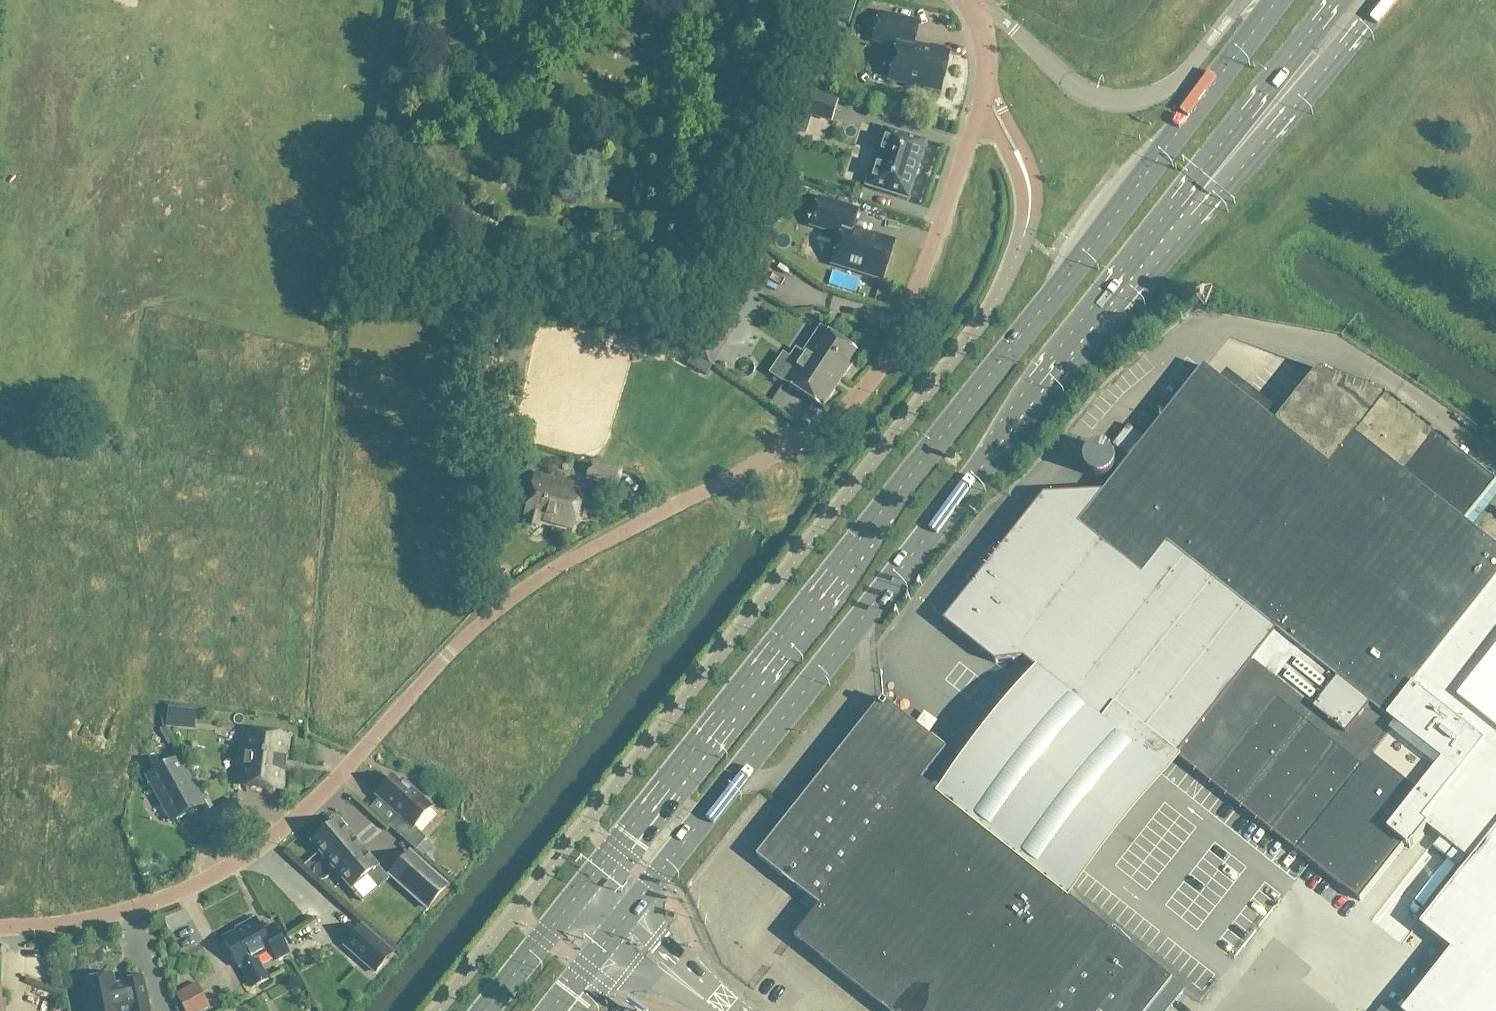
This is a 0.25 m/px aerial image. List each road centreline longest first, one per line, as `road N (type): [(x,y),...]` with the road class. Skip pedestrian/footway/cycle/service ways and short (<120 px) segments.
road 1 (primary): [(1278,0),(576,896)]
road 2 (residential): [(385,722),(507,600),(804,439),(880,369),(921,283),(989,71),(983,25),(968,0)]
road 3 (primary): [(616,926),(1173,236)]
road 4 (residential): [(0,925),(117,912),(178,895),(259,852),(385,722)]
road 5 (unclassified): [(167,69),(101,431)]
road 6 (unclassified): [(98,609),(116,639),(157,661),(321,678),(385,722)]
road 7 (primary): [(1173,236),(1380,0)]
road 8 (primary): [(1173,236),(1192,179),(1333,0)]
road 9 (unclassified): [(101,431),(169,446),(194,481),(165,550),(110,607),(98,609)]
road 10 (unclassified): [(101,431),(87,522),(98,609)]
road 11 (primary): [(576,896),(484,1010)]
road 12 (unclassified): [(731,1010),(616,926)]

